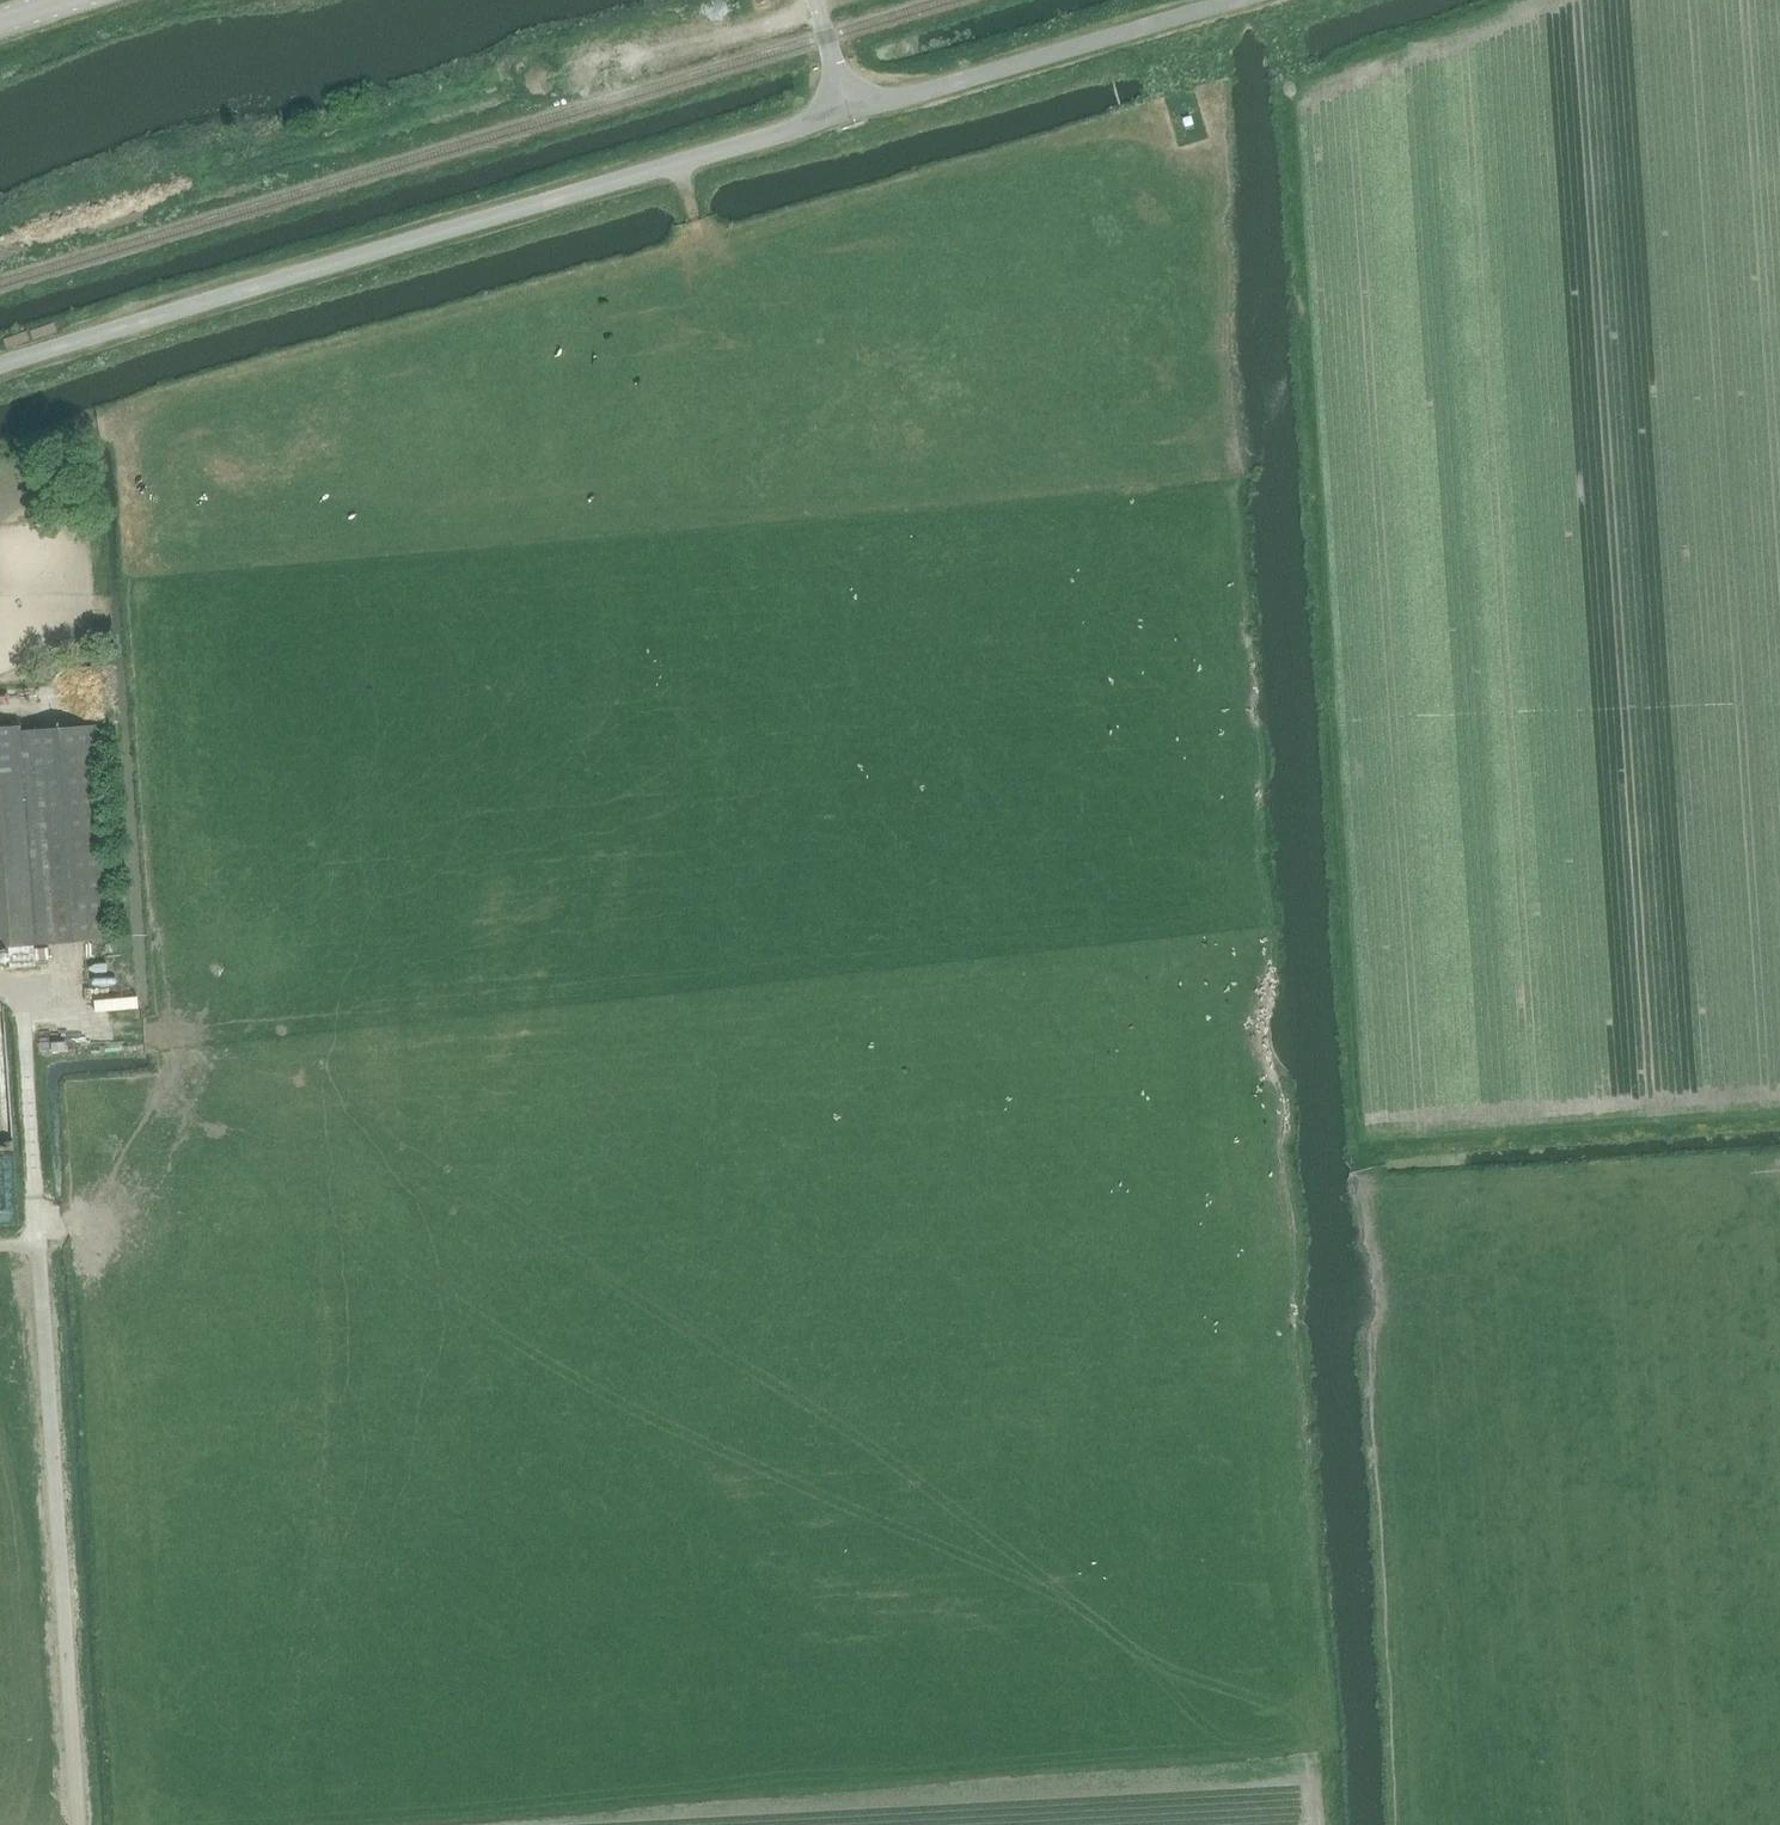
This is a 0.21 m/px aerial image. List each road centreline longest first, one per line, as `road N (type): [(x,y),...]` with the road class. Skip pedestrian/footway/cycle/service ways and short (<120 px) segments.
road 1 (unclassified): [(0,364),(847,114)]
road 2 (unclassified): [(847,114),(1237,0)]

